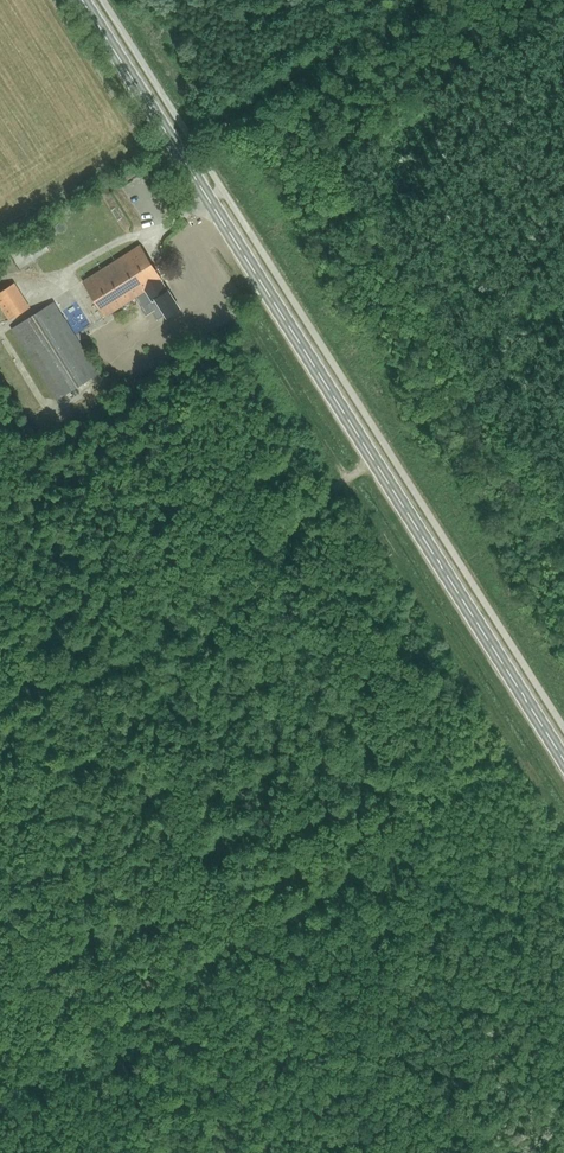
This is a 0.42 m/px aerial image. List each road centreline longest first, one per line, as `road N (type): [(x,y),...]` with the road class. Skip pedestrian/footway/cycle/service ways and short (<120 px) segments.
road 1 (secondary): [(563,760),(82,0)]
road 2 (track): [(253,325),(563,820)]
road 3 (track): [(0,710),(172,622),(375,461)]
road 4 (track): [(177,149),(422,0)]
road 5 (track): [(563,99),(515,43),(458,0)]

